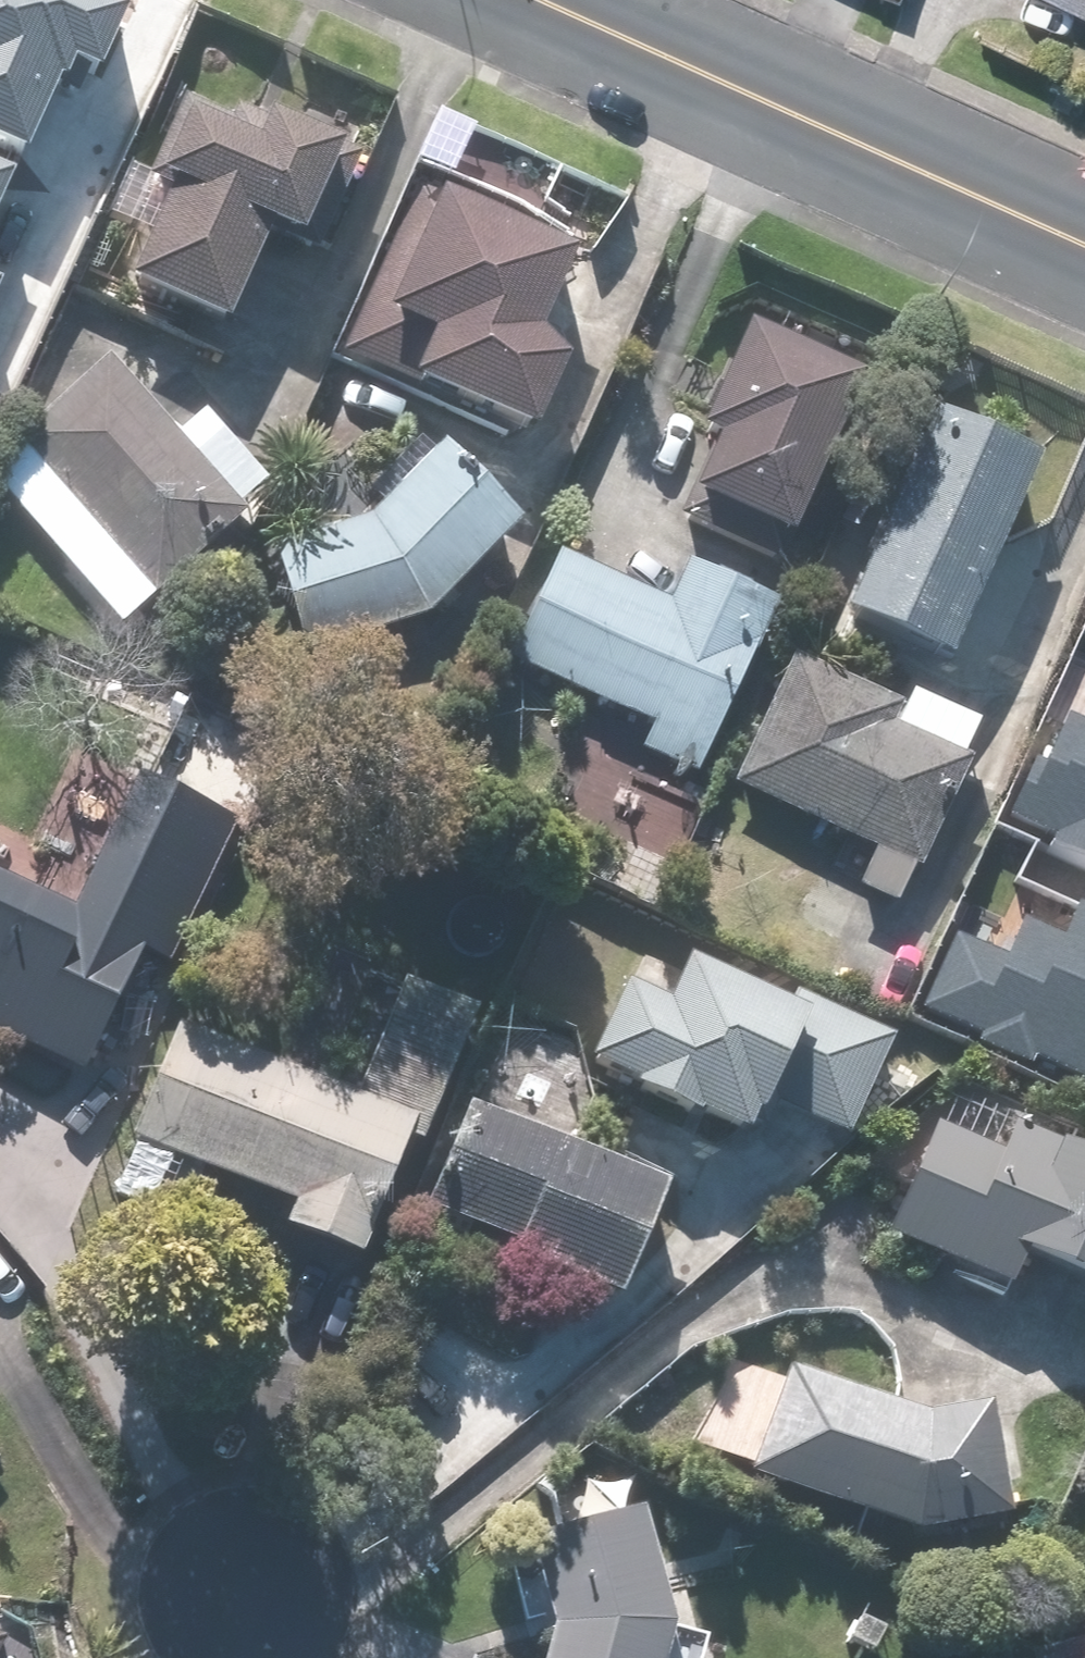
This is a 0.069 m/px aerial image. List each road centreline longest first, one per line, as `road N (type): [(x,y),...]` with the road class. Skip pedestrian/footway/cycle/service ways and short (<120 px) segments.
road 1 (secondary): [(568,0),(1084,233)]

